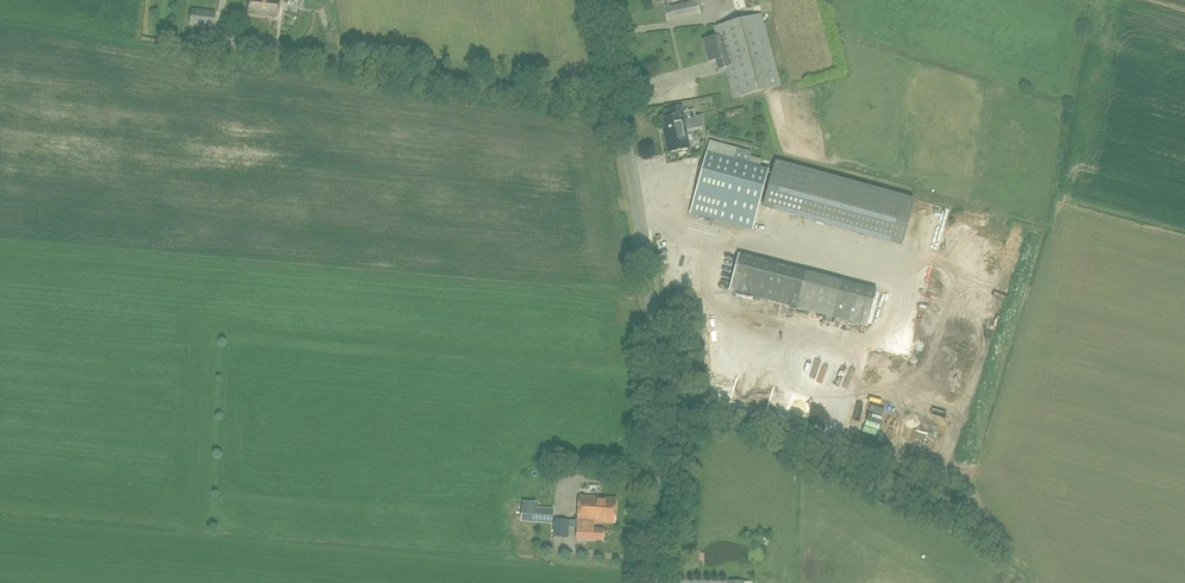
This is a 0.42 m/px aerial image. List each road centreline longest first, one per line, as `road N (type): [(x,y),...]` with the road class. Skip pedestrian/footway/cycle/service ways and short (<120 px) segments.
road 1 (tertiary): [(653,582),(650,301),(621,108)]
road 2 (unclassified): [(621,108),(302,61)]

